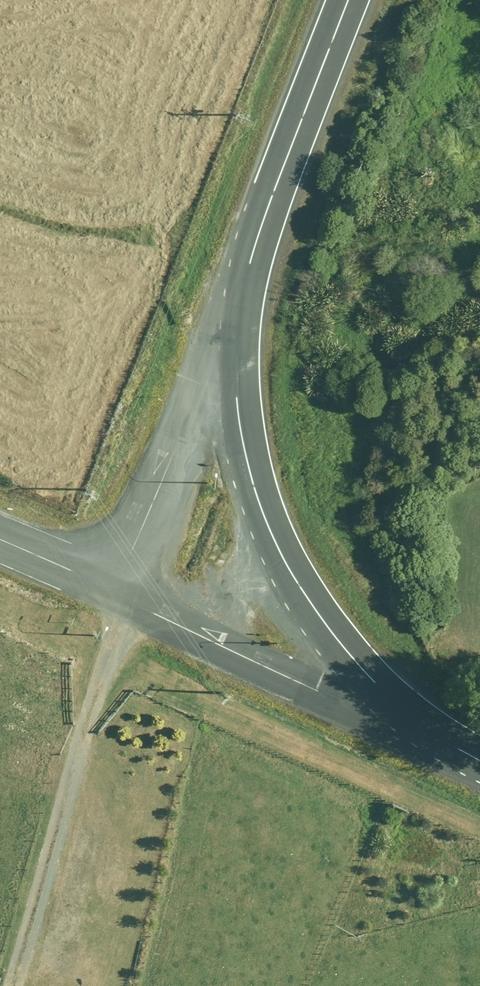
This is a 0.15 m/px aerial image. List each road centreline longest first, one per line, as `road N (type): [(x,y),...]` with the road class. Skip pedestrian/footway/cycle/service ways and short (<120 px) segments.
road 1 (unclassified): [(254,290),(241,435),(278,557),(375,696)]
road 2 (unclassified): [(254,290),(129,592)]
road 3 (unclassified): [(366,0),(254,290)]
road 4 (unclassified): [(129,592),(375,696)]
road 5 (unclassified): [(0,536),(129,592)]

